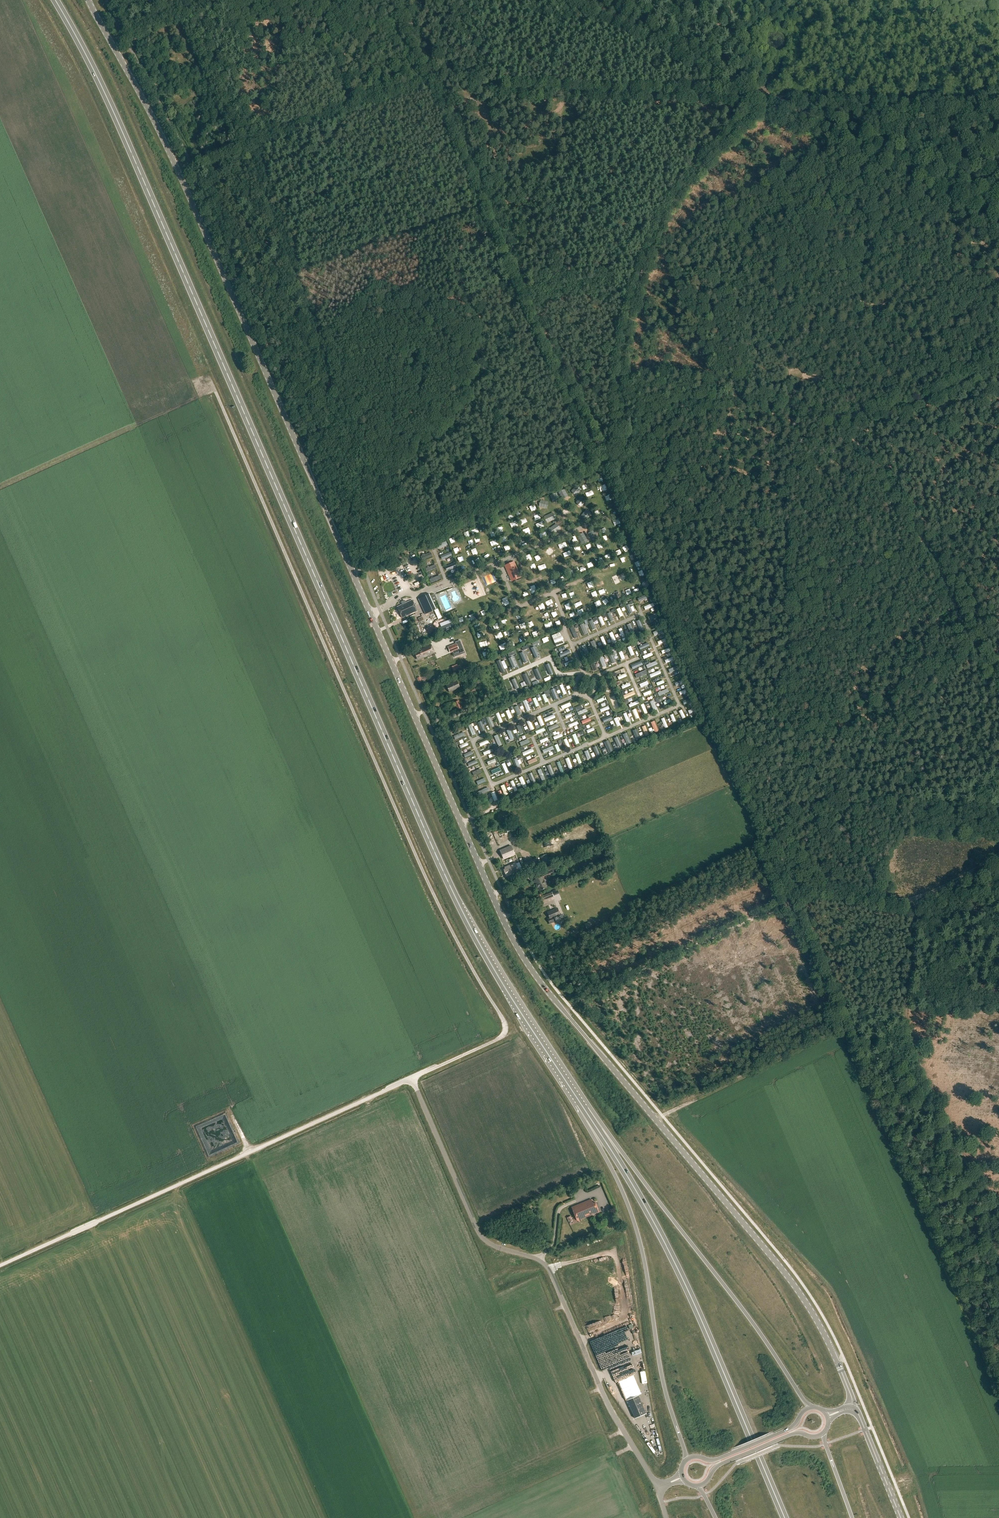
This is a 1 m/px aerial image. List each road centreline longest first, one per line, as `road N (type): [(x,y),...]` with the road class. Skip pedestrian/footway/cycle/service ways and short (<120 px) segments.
road 1 (tertiary): [(88,0),(173,158),(510,933),(572,1020),(788,1276),(836,1358),(851,1408)]
road 2 (trunk): [(465,917),(112,108),(55,0)]
road 3 (track): [(412,1078),(500,1039),(506,1024),(415,854),(211,382)]
road 4 (unclassified): [(998,210),(770,95),(492,89),(454,73),(432,73),(400,0)]
road 5 (unclassified): [(658,1487),(615,1417),(550,1272),(497,1247),(476,1227),(412,1078)]
road 6 (trunk): [(583,1107),(667,1245),(785,1517)]
road 7 (unclassified): [(0,1265),(412,1078)]
road 8 (track): [(605,465),(774,862)]
road 9 (trunk): [(809,1408),(742,1308),(583,1107)]
road 10 (trunk): [(583,1107),(637,1233),(661,1375),(686,1461)]
road 11 (track): [(432,73),(486,203),(294,275)]
road 12 (track): [(882,897),(812,890),(570,1007)]
road 13 (track): [(727,0),(770,95),(998,101)]
road 14 (track): [(617,375),(618,452),(605,465),(518,276)]
road 15 (track): [(907,1034),(992,1230),(998,1278)]
road 16 (track): [(317,331),(244,139),(277,127)]
road 17 (track): [(317,331),(341,394),(423,544)]
road 18 (trunk): [(465,917),(583,1107)]
road 19 (track): [(998,530),(816,528),(787,512)]
road 20 (track): [(582,0),(770,95)]
road 21 (track): [(432,73),(354,99),(327,49),(281,0)]
road 22 (track): [(618,452),(647,411),(662,403),(793,405)]
road 23 (track): [(774,862),(844,1025)]
road 24 (track): [(894,746),(973,645),(998,631)]
road 25 (tertiary): [(696,1486),(722,1463),(792,1434),(823,1434)]
road 26 (track): [(645,239),(617,375)]
road 27 (tertiary): [(809,1408),(792,1428),(718,1459),(686,1461)]
road 28 (track): [(907,1034),(917,899)]
road 29 (track): [(679,184),(770,95)]
road 30 (track): [(882,897),(934,894),(998,856)]
road 31 (tertiary): [(851,1408),(901,1517)]
road 32 (track): [(887,404),(998,359)]

